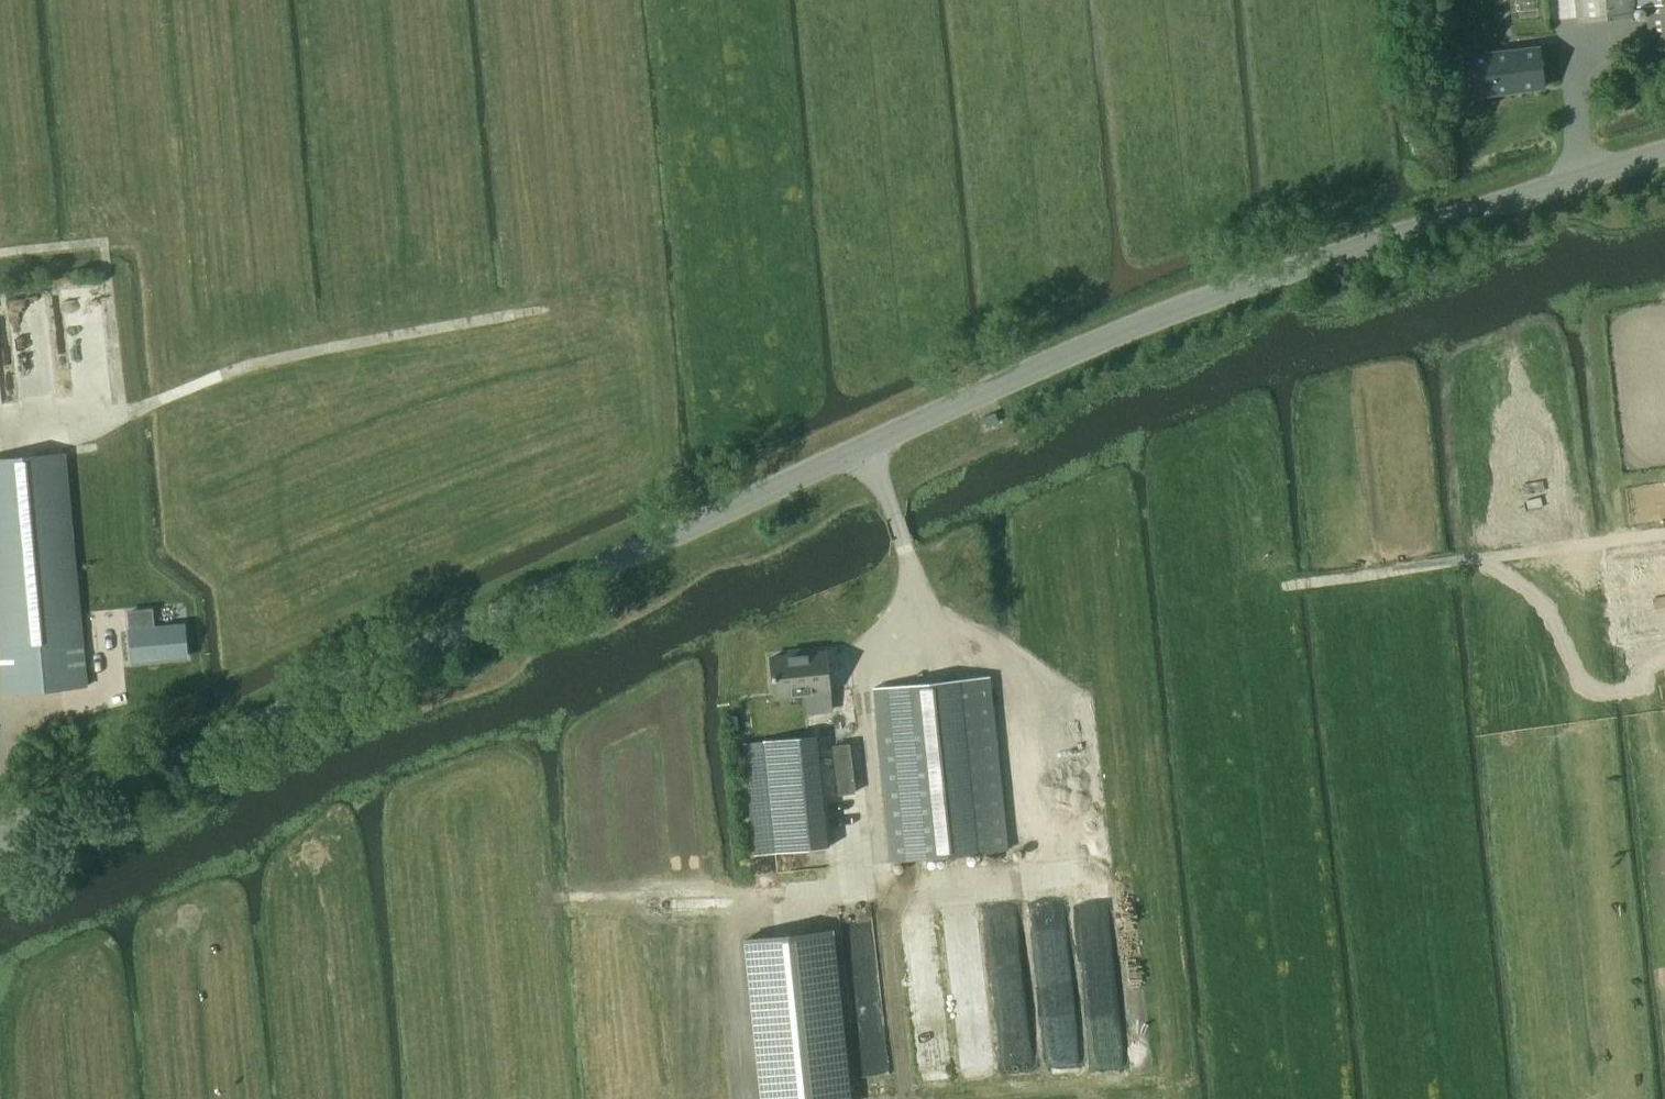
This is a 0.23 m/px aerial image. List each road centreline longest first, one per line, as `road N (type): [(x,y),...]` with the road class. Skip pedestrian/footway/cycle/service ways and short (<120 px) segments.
road 1 (unclassified): [(0,828),(1159,316),(1664,147)]
road 2 (track): [(909,1098),(886,878)]

